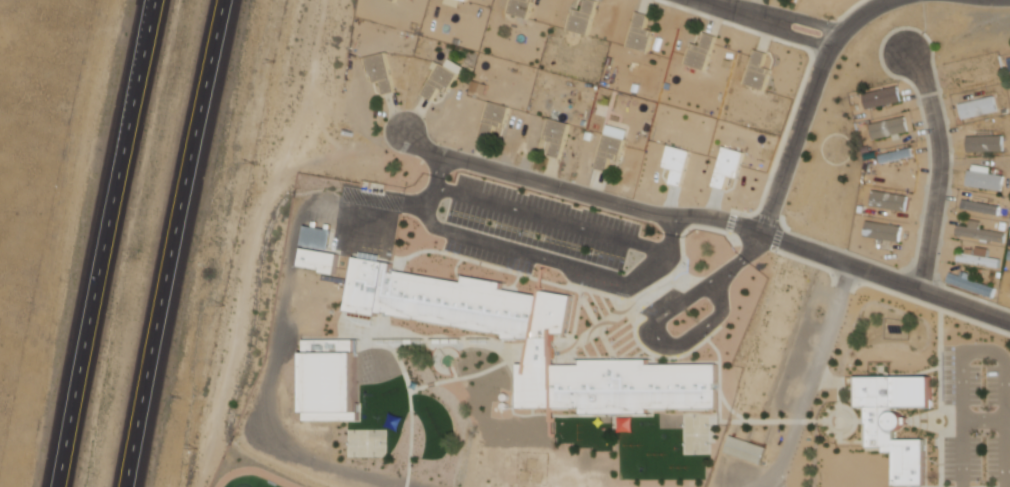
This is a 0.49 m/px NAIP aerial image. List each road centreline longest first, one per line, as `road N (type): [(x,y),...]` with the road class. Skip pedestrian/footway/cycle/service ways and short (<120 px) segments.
road 1 (residential): [(1009,322),(720,217),(651,212),(419,146),(406,131)]
road 2 (motorway): [(133,486),(233,0)]
road 3 (motorway): [(161,0),(64,486)]
road 4 (residential): [(887,0),(829,47),(762,232)]
road 5 (residential): [(921,290),(939,143),(924,79),(907,54)]
road 6 (residential): [(842,30),(718,4)]

